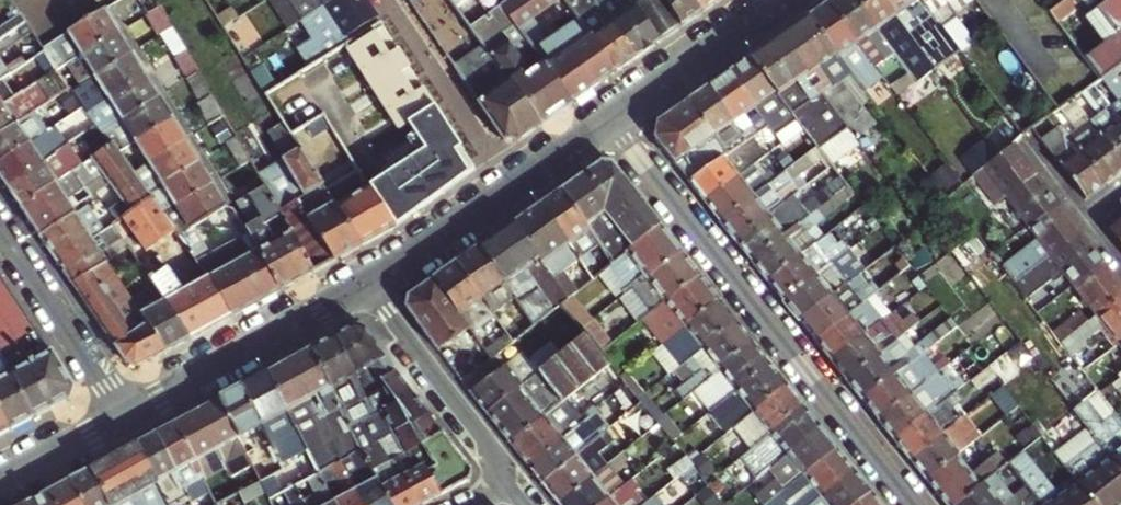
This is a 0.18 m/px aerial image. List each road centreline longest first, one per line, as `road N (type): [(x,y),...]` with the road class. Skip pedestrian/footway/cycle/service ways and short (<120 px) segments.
road 1 (residential): [(613,120),(916,504)]
road 2 (residential): [(361,292),(613,120)]
road 3 (residential): [(123,418),(361,292)]
road 4 (residential): [(508,485),(361,292)]
road 5 (residential): [(0,233),(123,418)]
road 6 (residential): [(613,120),(787,0)]
road 7 (residential): [(0,484),(123,418)]

